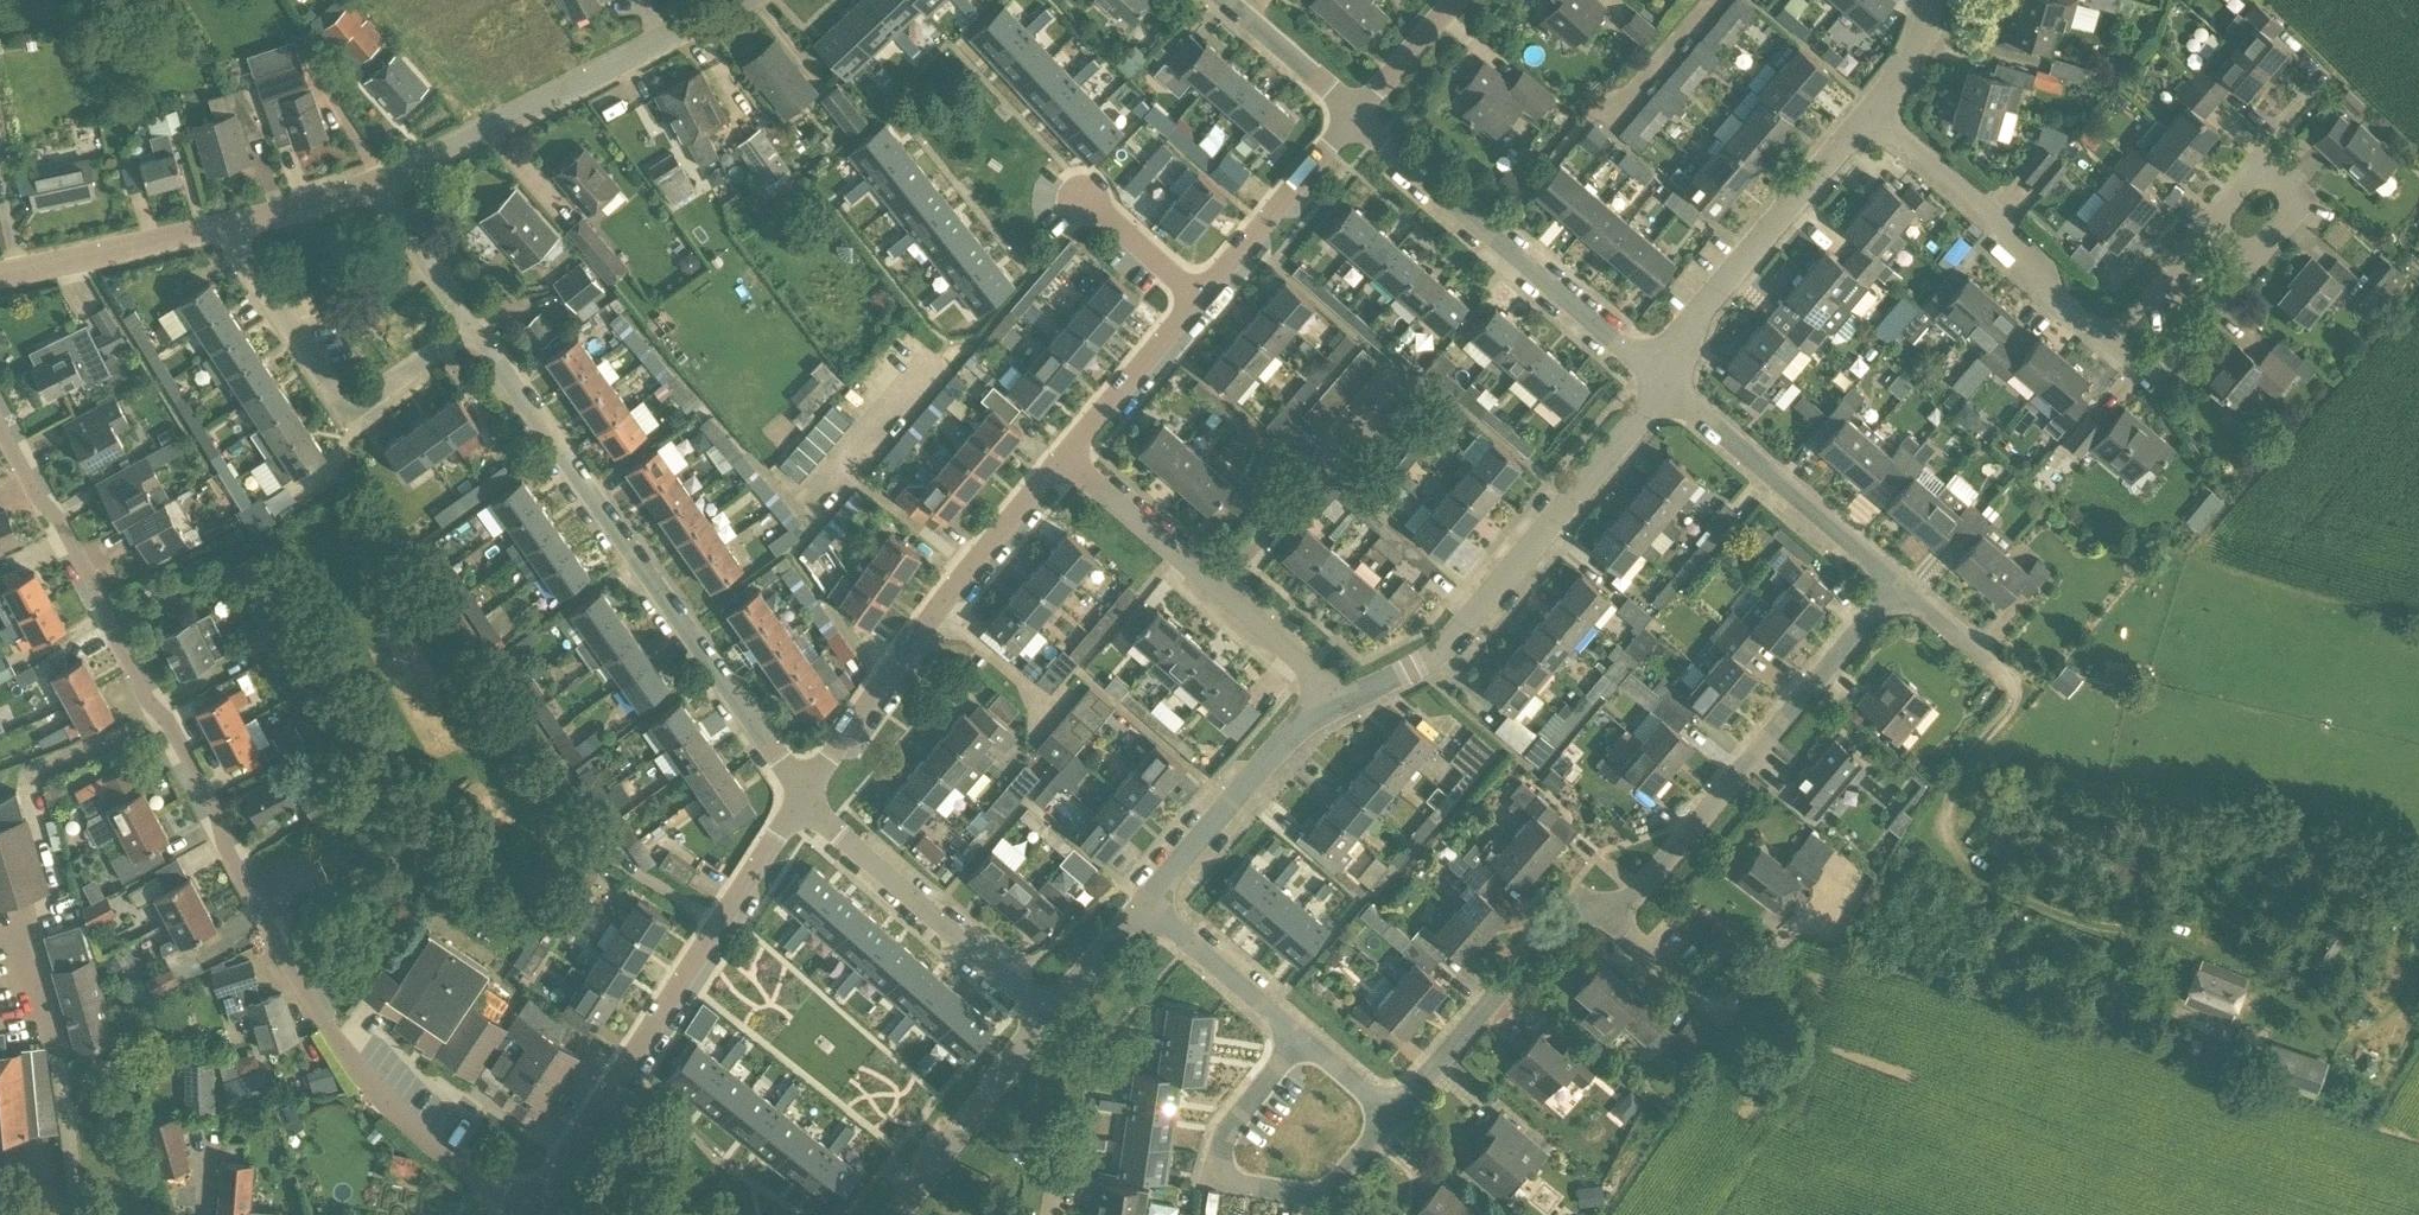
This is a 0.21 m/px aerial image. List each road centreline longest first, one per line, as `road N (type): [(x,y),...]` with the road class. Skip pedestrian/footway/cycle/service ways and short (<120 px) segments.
road 1 (residential): [(530,1208),(408,1123),(339,1044),(222,847),(216,813),(167,719),(148,704),(65,528),(37,501),(0,430)]
road 2 (residential): [(1390,1114),(1568,913),(1632,899),(1897,587)]
road 3 (residential): [(804,794),(471,326)]
road 4 (residential): [(530,1208),(804,794)]
road 5 (residential): [(1328,705),(1438,657),(1669,386)]
road 6 (residential): [(804,794),(1061,453)]
road 7 (residential): [(1669,386),(1356,116)]
road 8 (tertiary): [(375,186),(743,0)]
road 9 (residential): [(1300,1036),(1228,1129),(1215,1181),(1319,1196),(1390,1114)]
road 10 (residential): [(225,230),(349,413),(471,326)]
road 11 (residential): [(1328,705),(1310,668),(1061,453)]
road 12 (residential): [(1669,386),(1699,311),(1871,111)]
road 13 (residential): [(2111,341),(2034,278),(2023,241),(1871,111)]
road 14 (residential): [(1047,1017),(839,837),(804,794)]
road 15 (residential): [(1897,587),(1669,386)]
road 16 (residential): [(1146,902),(1286,738),(1328,705)]
road 17 (residential): [(1195,299),(1356,116)]
road 18 (tertiary): [(0,276),(225,230)]
road 19 (residential): [(2207,227),(2259,163),(2304,200),(2250,264)]
road 20 (residential): [(2250,264),(2156,378),(2111,341)]
road 21 (residential): [(1061,453),(1195,299)]
road 22 (residential): [(1300,1036),(1146,902)]
road 23 (residential): [(1356,116),(1227,0)]
road 24 (residential): [(471,326),(375,186)]
road 25 (tertiary): [(225,230),(375,186)]
road 26 (residential): [(1195,299),(1078,199)]
road 27 (residential): [(1356,116),(1455,0)]
road 28 (residential): [(1047,1017),(1146,902)]
road 29 (unclassified): [(2207,227),(2111,341)]
road 30 (residential): [(2009,680),(1897,587)]
road 31 (residential): [(1051,1214),(1057,1169),(977,1111)]
road 32 (residential): [(897,1214),(977,1111)]
road 33 (residential): [(1871,111),(1910,63),(1933,0)]

